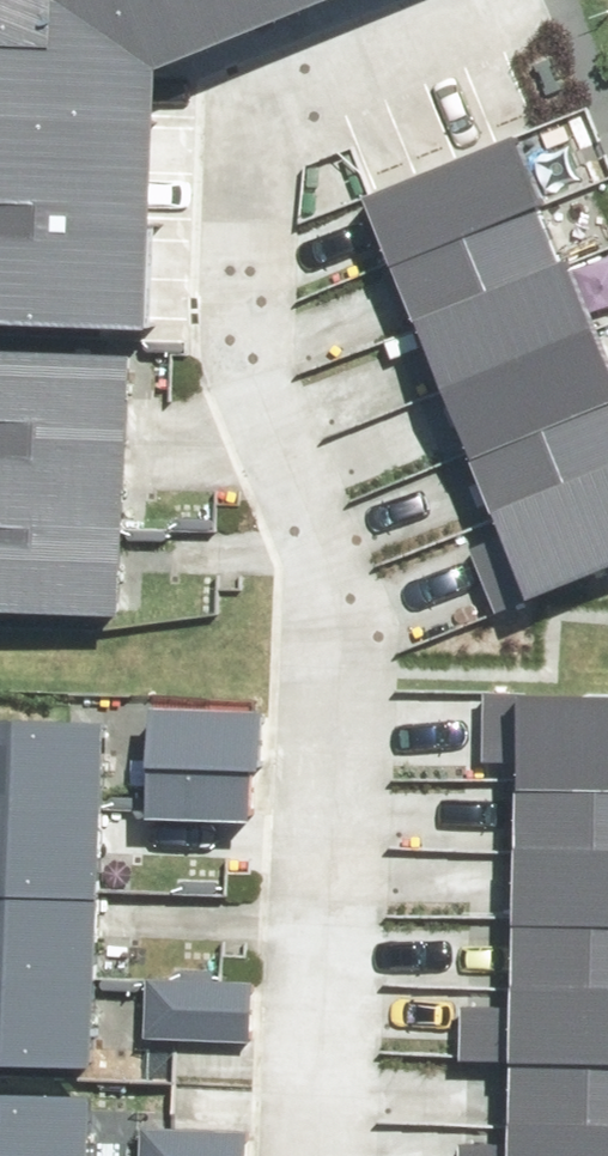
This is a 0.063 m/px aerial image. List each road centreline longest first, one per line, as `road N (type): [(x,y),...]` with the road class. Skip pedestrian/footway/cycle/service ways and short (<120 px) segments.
road 1 (residential): [(273,1155),(298,635),(291,547),(191,252),(186,210),(193,169),(207,144),(232,124),(497,0)]

